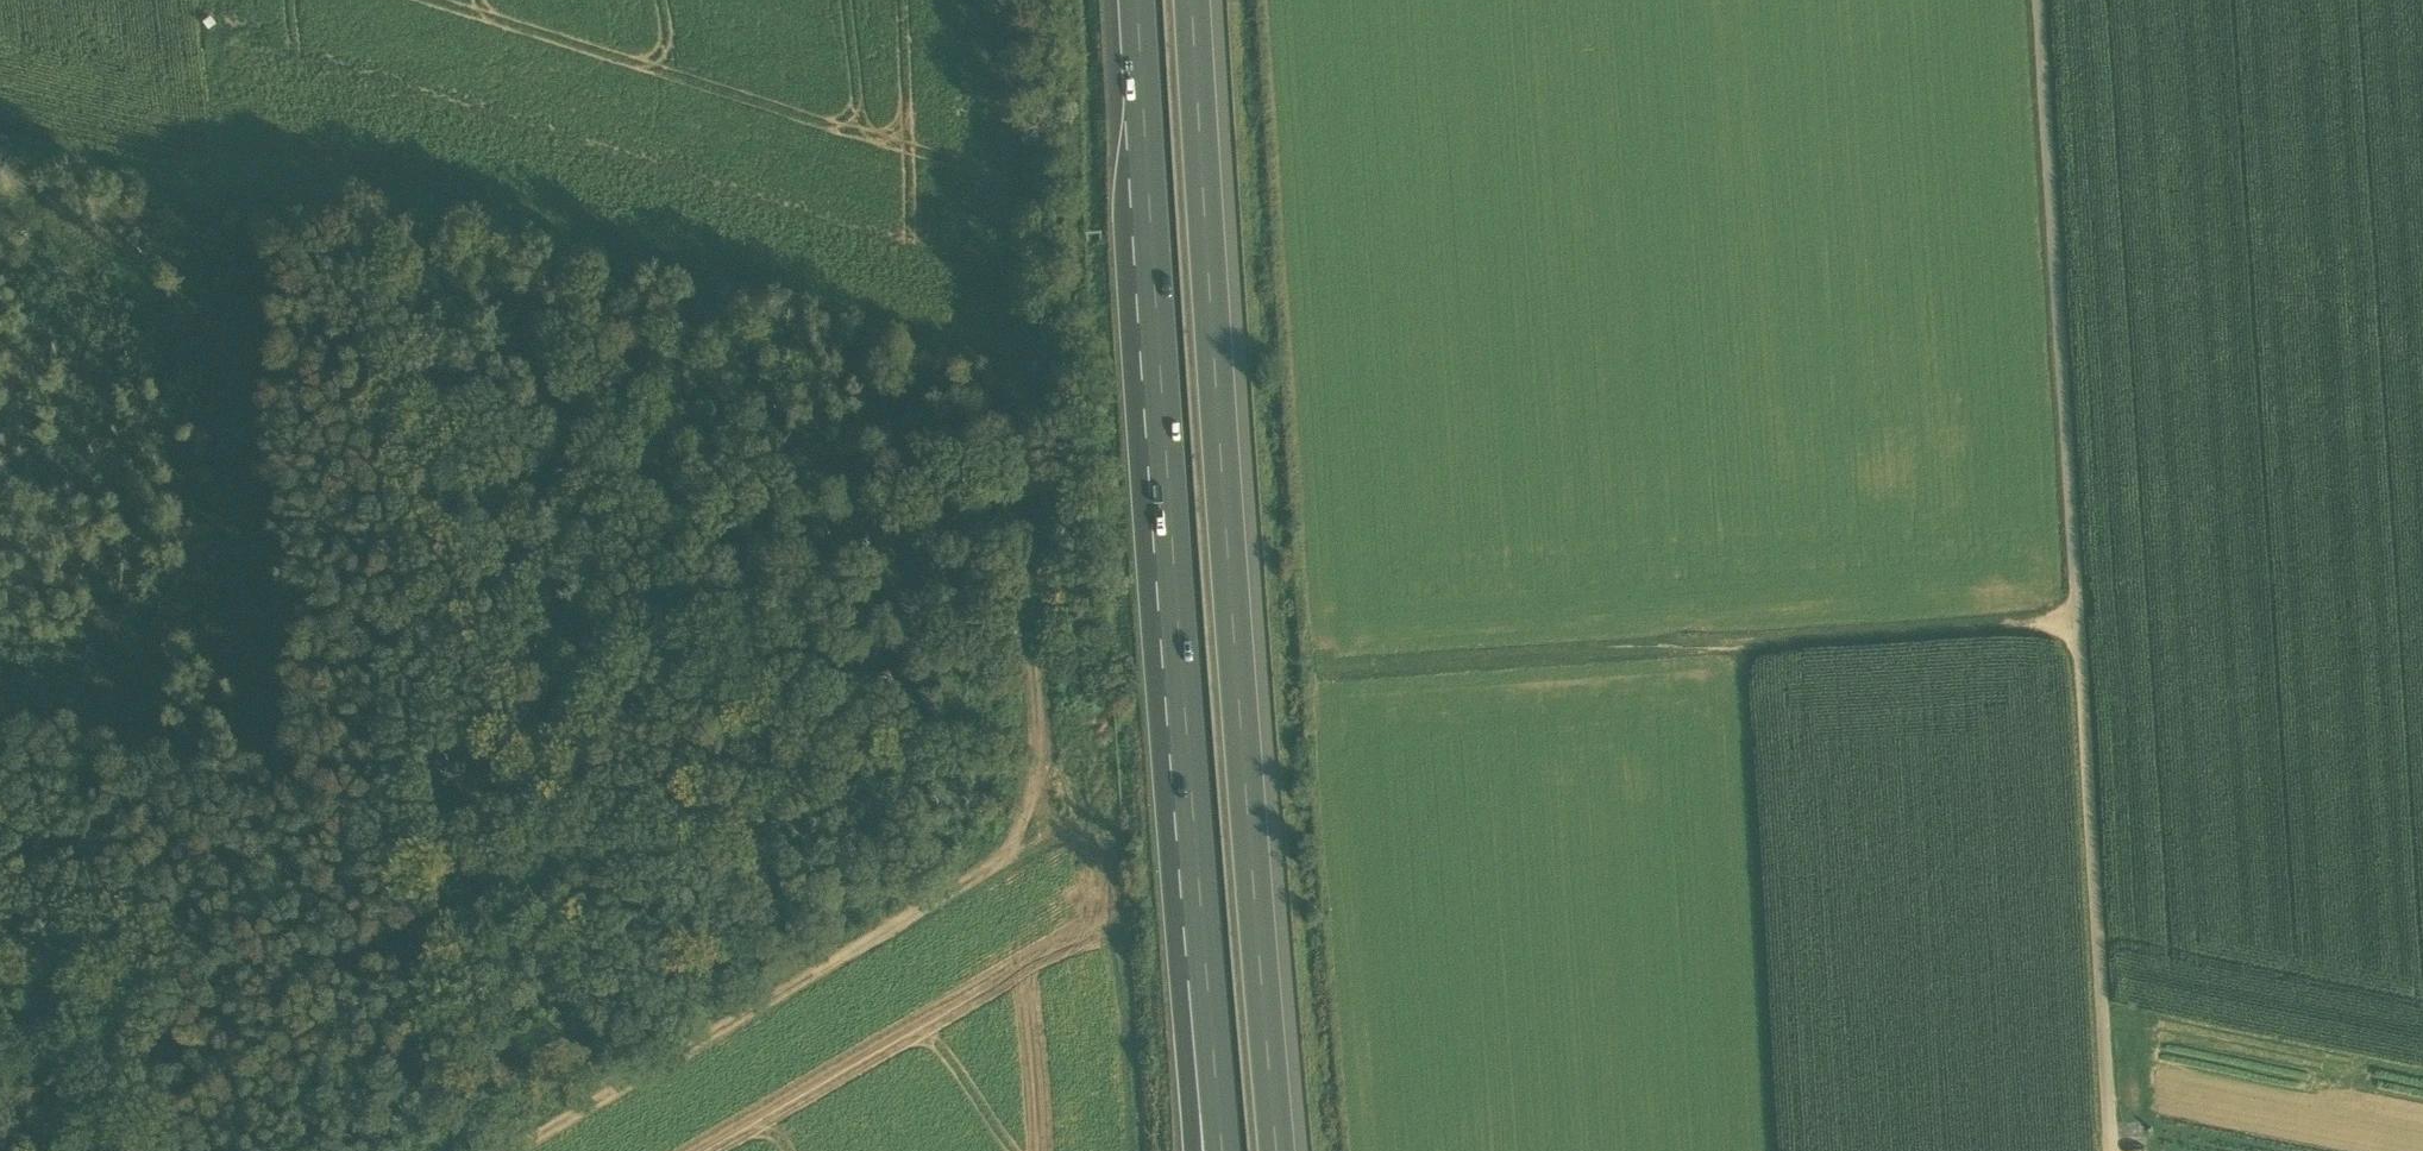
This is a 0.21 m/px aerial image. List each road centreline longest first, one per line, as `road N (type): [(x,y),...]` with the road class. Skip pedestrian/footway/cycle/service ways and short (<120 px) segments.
road 1 (motorway): [(1275,1150),(1200,253),(1190,0)]
road 2 (track): [(2111,1150),(2037,0)]
road 3 (track): [(506,1150),(996,871),(1052,810),(1069,733),(1042,637),(1031,555),(1031,387)]
road 4 (motorway): [(1132,0),(1201,964)]
road 5 (track): [(2077,627),(1319,677)]
road 6 (motorway): [(1201,964),(1218,1150)]
road 7 (motorway): [(1201,964),(1190,1150)]

